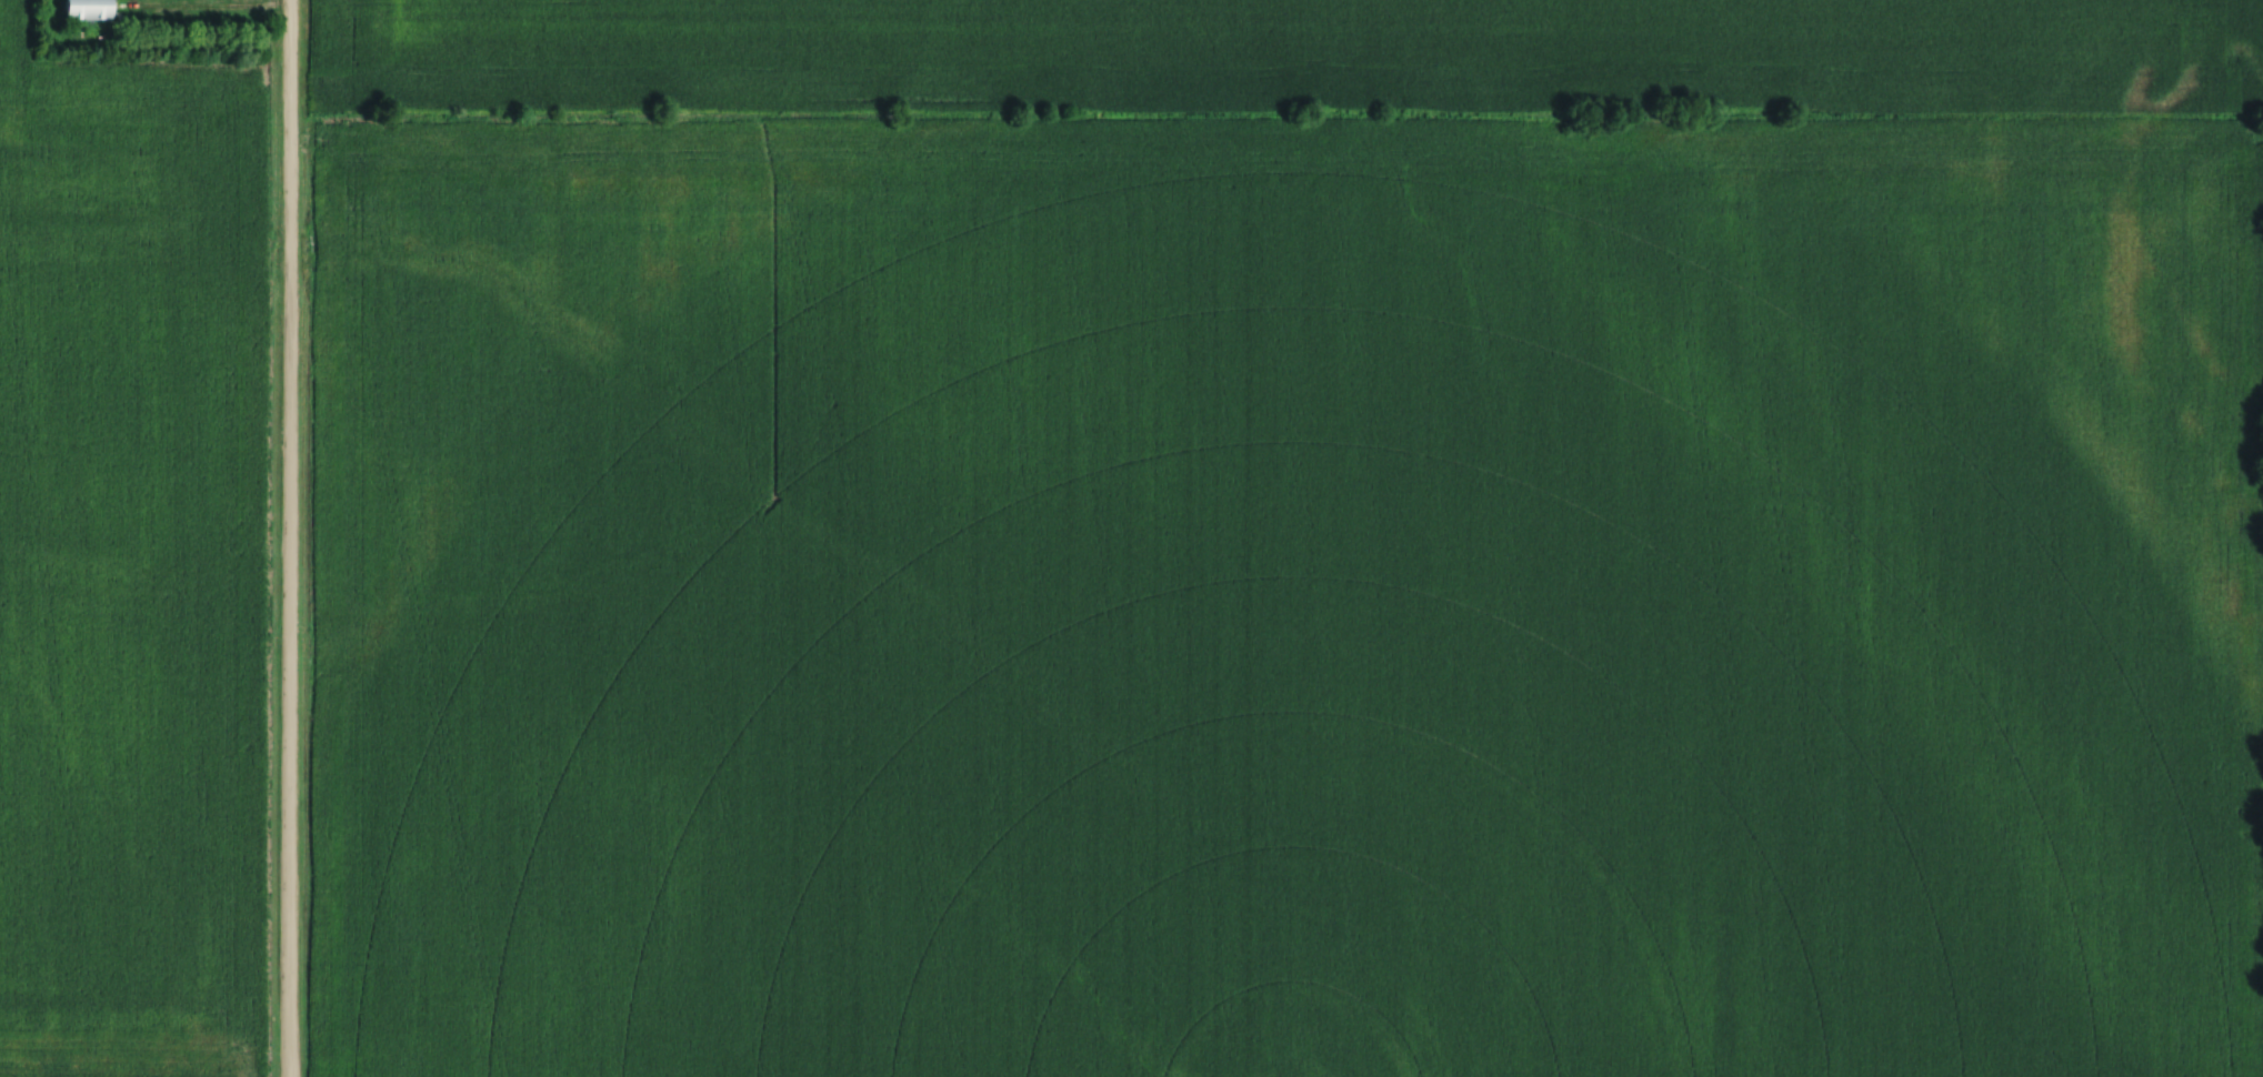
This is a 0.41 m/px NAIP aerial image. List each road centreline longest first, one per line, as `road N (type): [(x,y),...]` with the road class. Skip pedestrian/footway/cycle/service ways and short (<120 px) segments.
road 1 (residential): [(289,1076),(290,0)]

